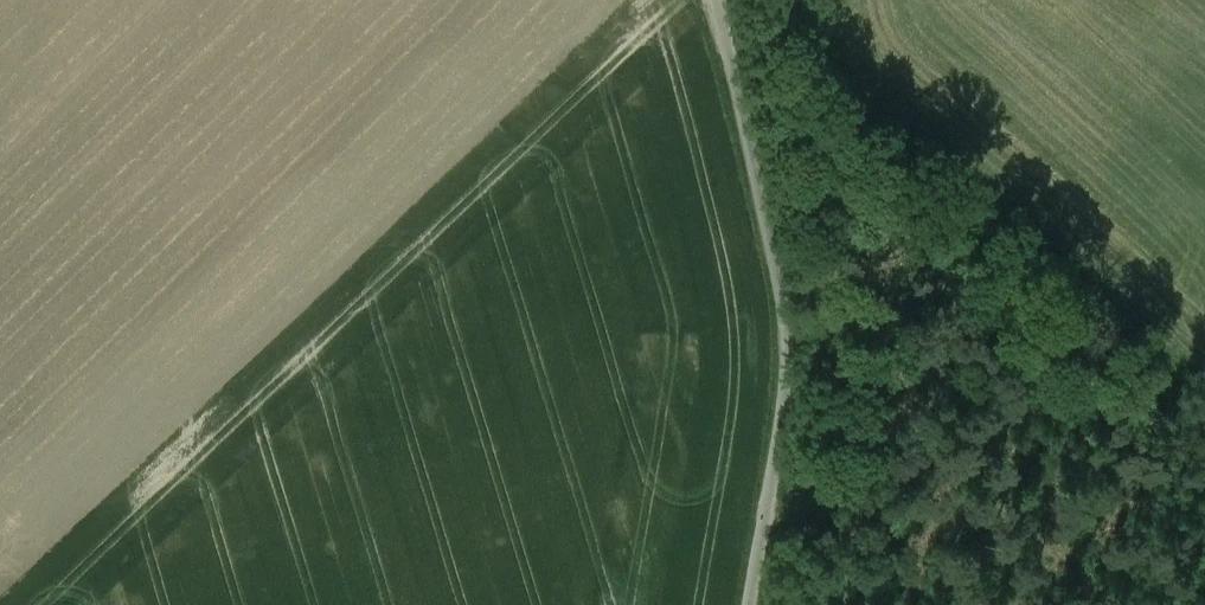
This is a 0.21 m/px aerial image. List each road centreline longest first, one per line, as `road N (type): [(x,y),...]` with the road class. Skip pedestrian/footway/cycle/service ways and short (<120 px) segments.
road 1 (unclassified): [(767,604),(793,390),(791,317),(724,0)]

